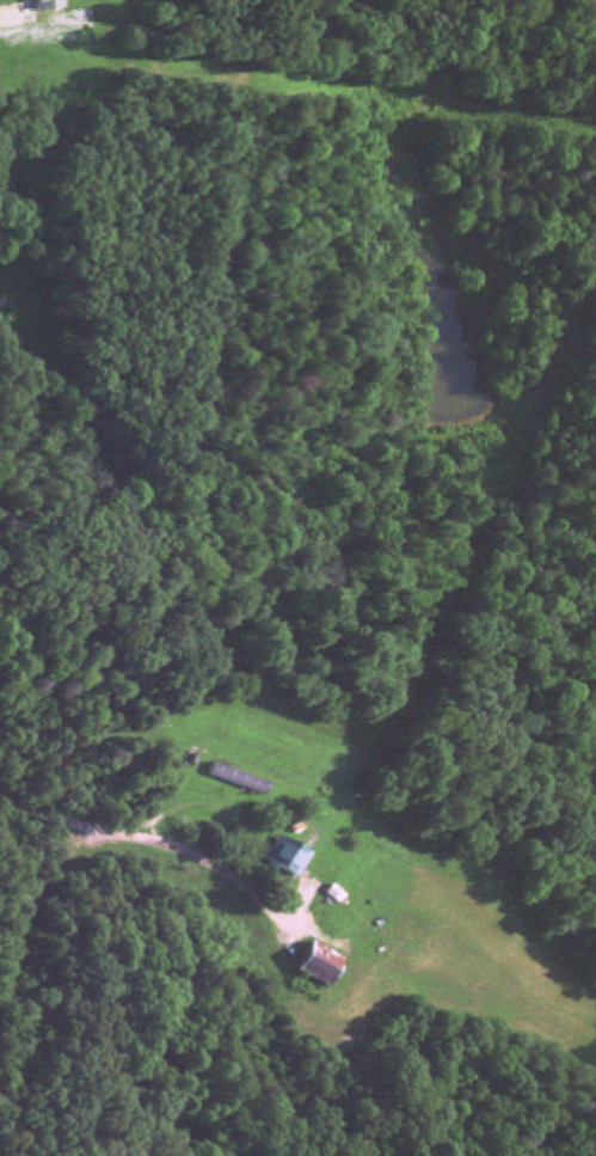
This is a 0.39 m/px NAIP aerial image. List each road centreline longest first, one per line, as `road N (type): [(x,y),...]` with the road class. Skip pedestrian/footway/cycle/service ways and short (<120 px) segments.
road 1 (residential): [(263,900),(190,854),(81,827),(0,790)]

